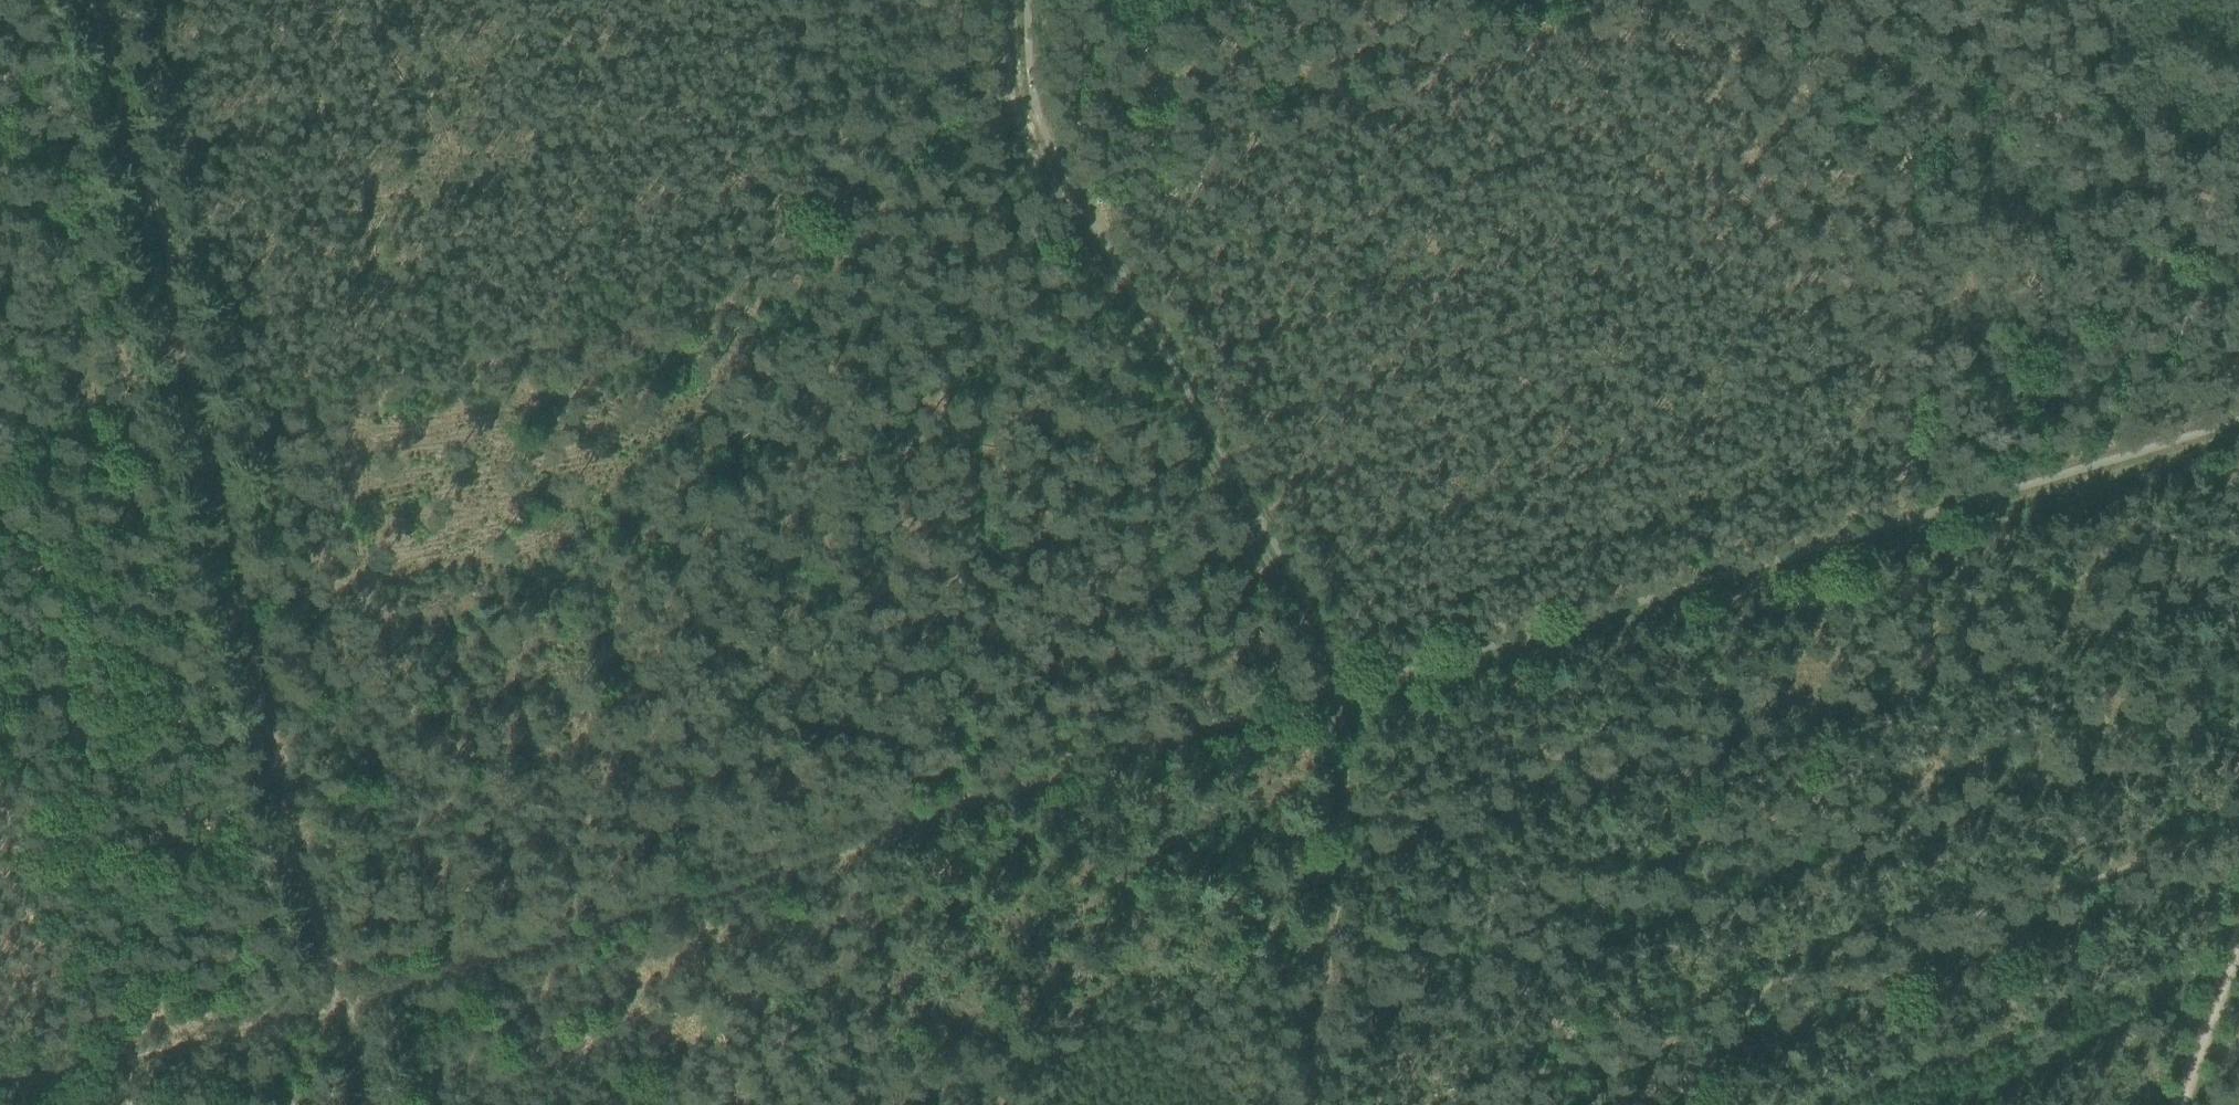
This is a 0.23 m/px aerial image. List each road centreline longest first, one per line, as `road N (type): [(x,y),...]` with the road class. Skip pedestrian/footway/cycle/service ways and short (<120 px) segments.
road 1 (track): [(1313,1104),(1352,698),(2238,437)]
road 2 (track): [(2238,935),(2178,1104)]

